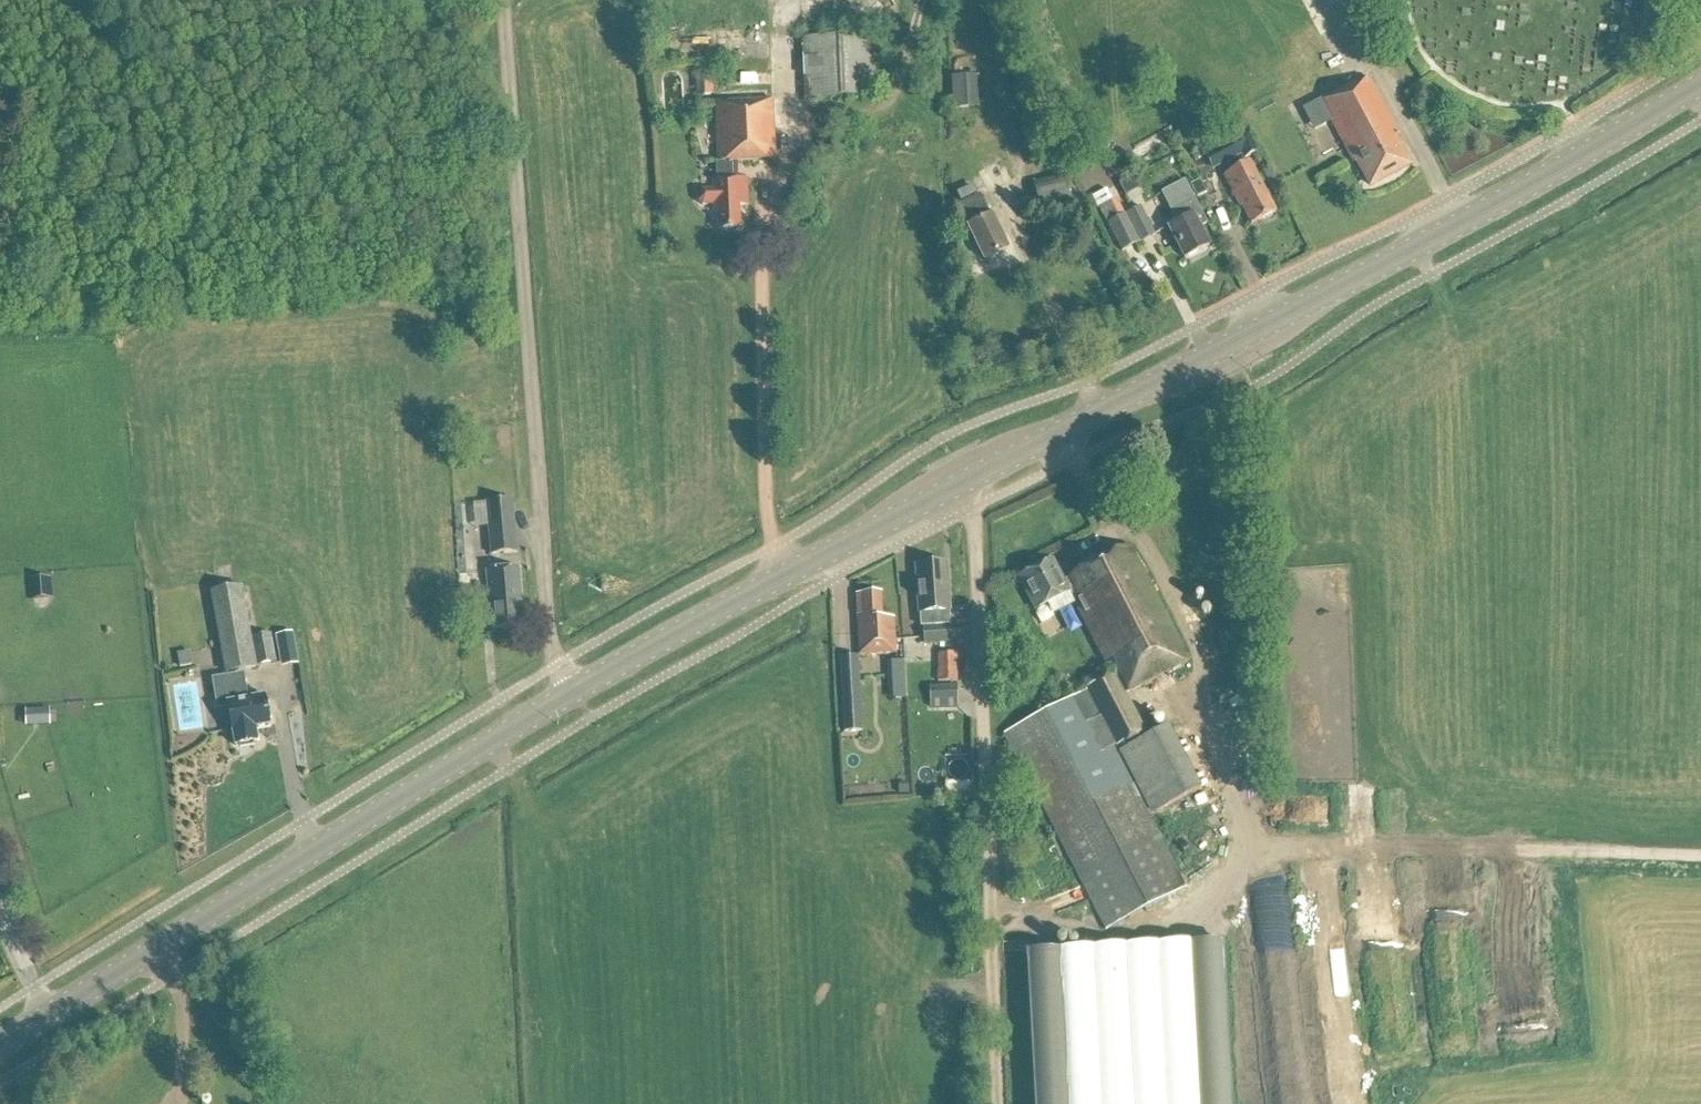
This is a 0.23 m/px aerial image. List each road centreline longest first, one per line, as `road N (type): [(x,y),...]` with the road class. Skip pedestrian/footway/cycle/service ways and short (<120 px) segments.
road 1 (primary): [(783,576),(1449,231)]
road 2 (primary): [(0,1048),(573,693)]
road 3 (track): [(507,0),(548,630),(558,663)]
road 4 (track): [(775,548),(764,403),(766,206),(790,162),(785,7)]
road 5 (primary): [(1449,231),(1700,87)]
road 6 (primary): [(573,693),(783,576)]

